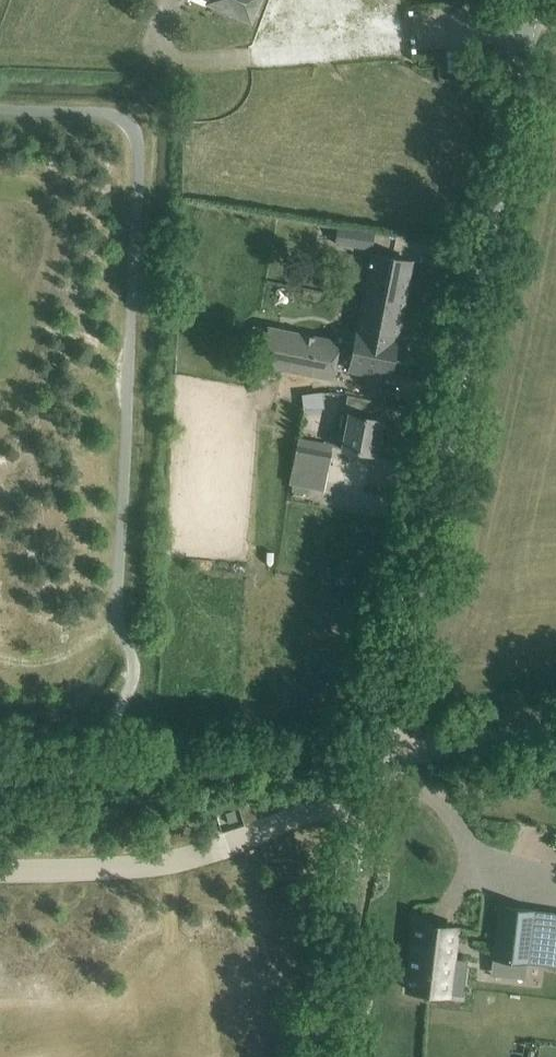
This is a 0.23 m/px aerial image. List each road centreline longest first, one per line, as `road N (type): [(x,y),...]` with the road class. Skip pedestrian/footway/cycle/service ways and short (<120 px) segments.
road 1 (tertiary): [(315,1056),(534,0)]
road 2 (track): [(0,766),(376,753)]
road 3 (track): [(555,729),(376,753)]

